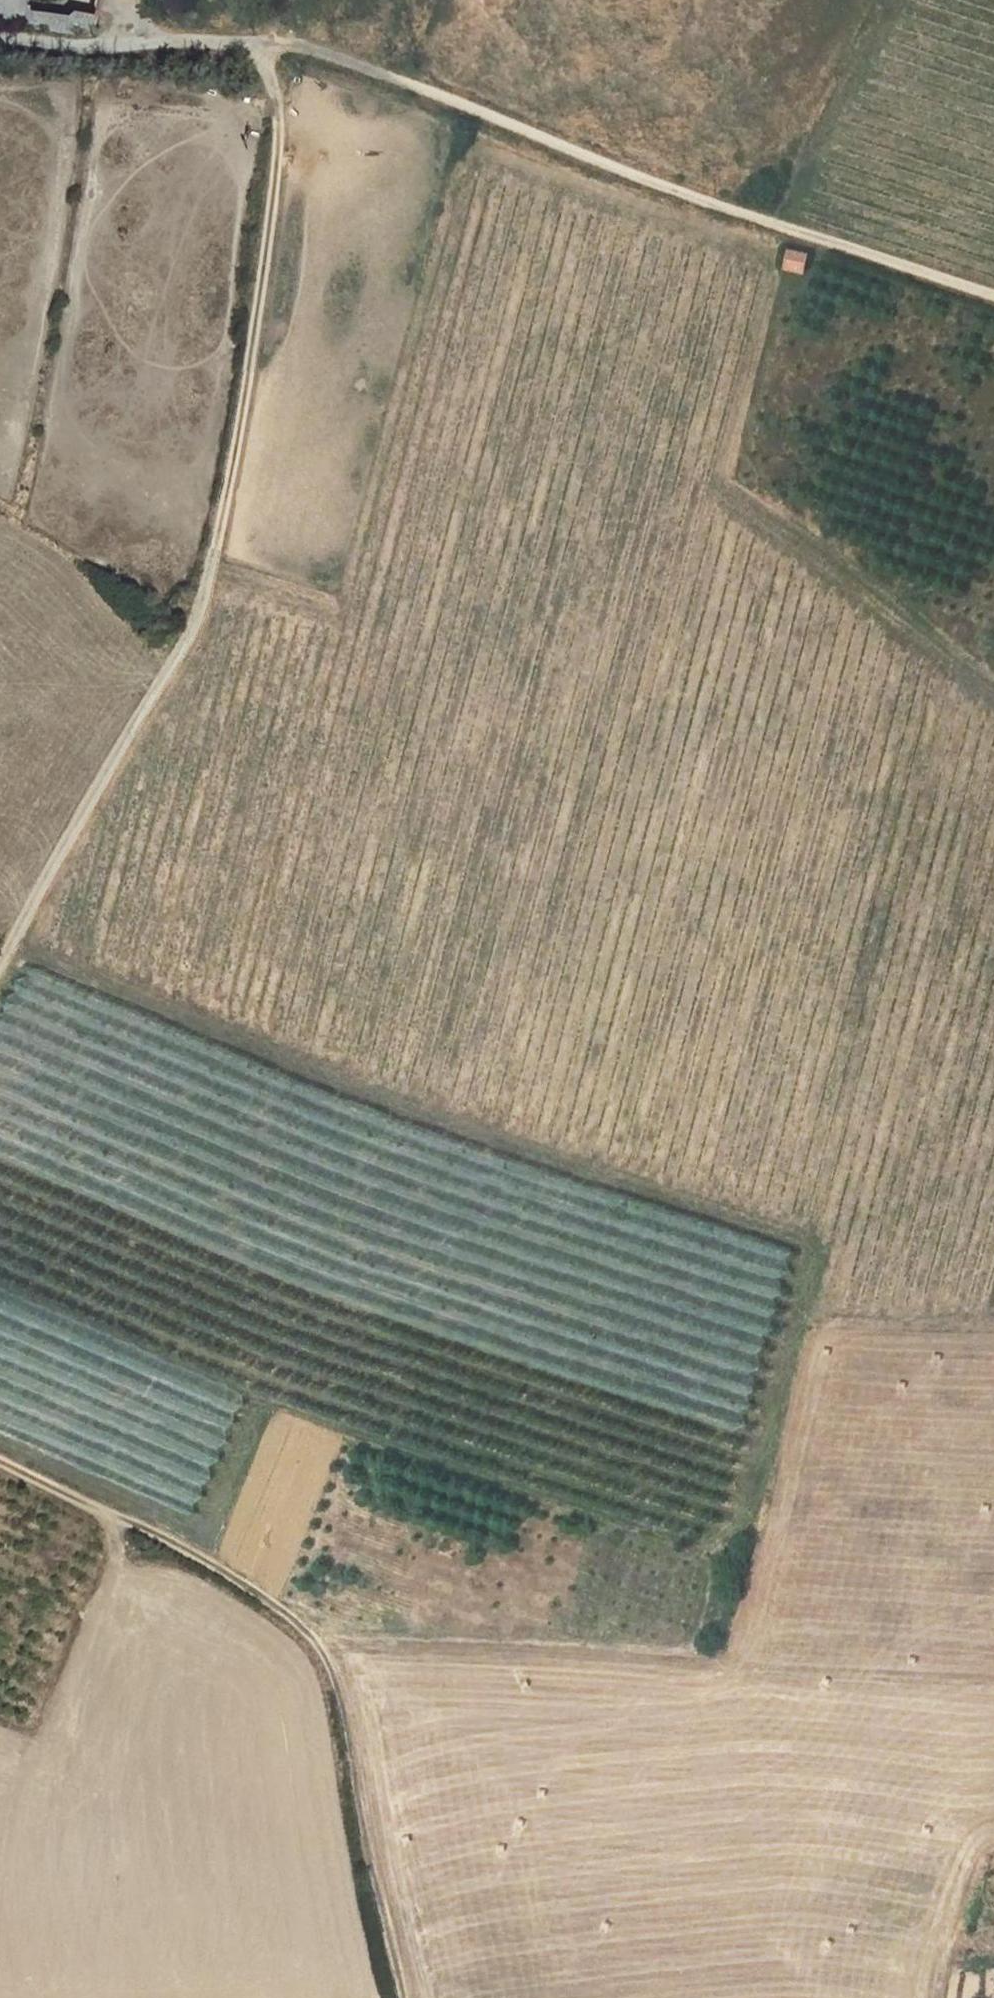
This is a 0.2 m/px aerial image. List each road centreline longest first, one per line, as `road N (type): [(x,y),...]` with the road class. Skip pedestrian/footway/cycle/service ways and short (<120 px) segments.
road 1 (track): [(0,964),(109,761),(202,617),(278,169),(280,100),(270,42)]
road 2 (track): [(993,293),(749,215),(322,49),(270,42)]
road 3 (track): [(0,1461),(156,1532),(312,1633),(339,1690),(405,1997)]
road 4 (residential): [(0,35),(125,45),(270,42)]

